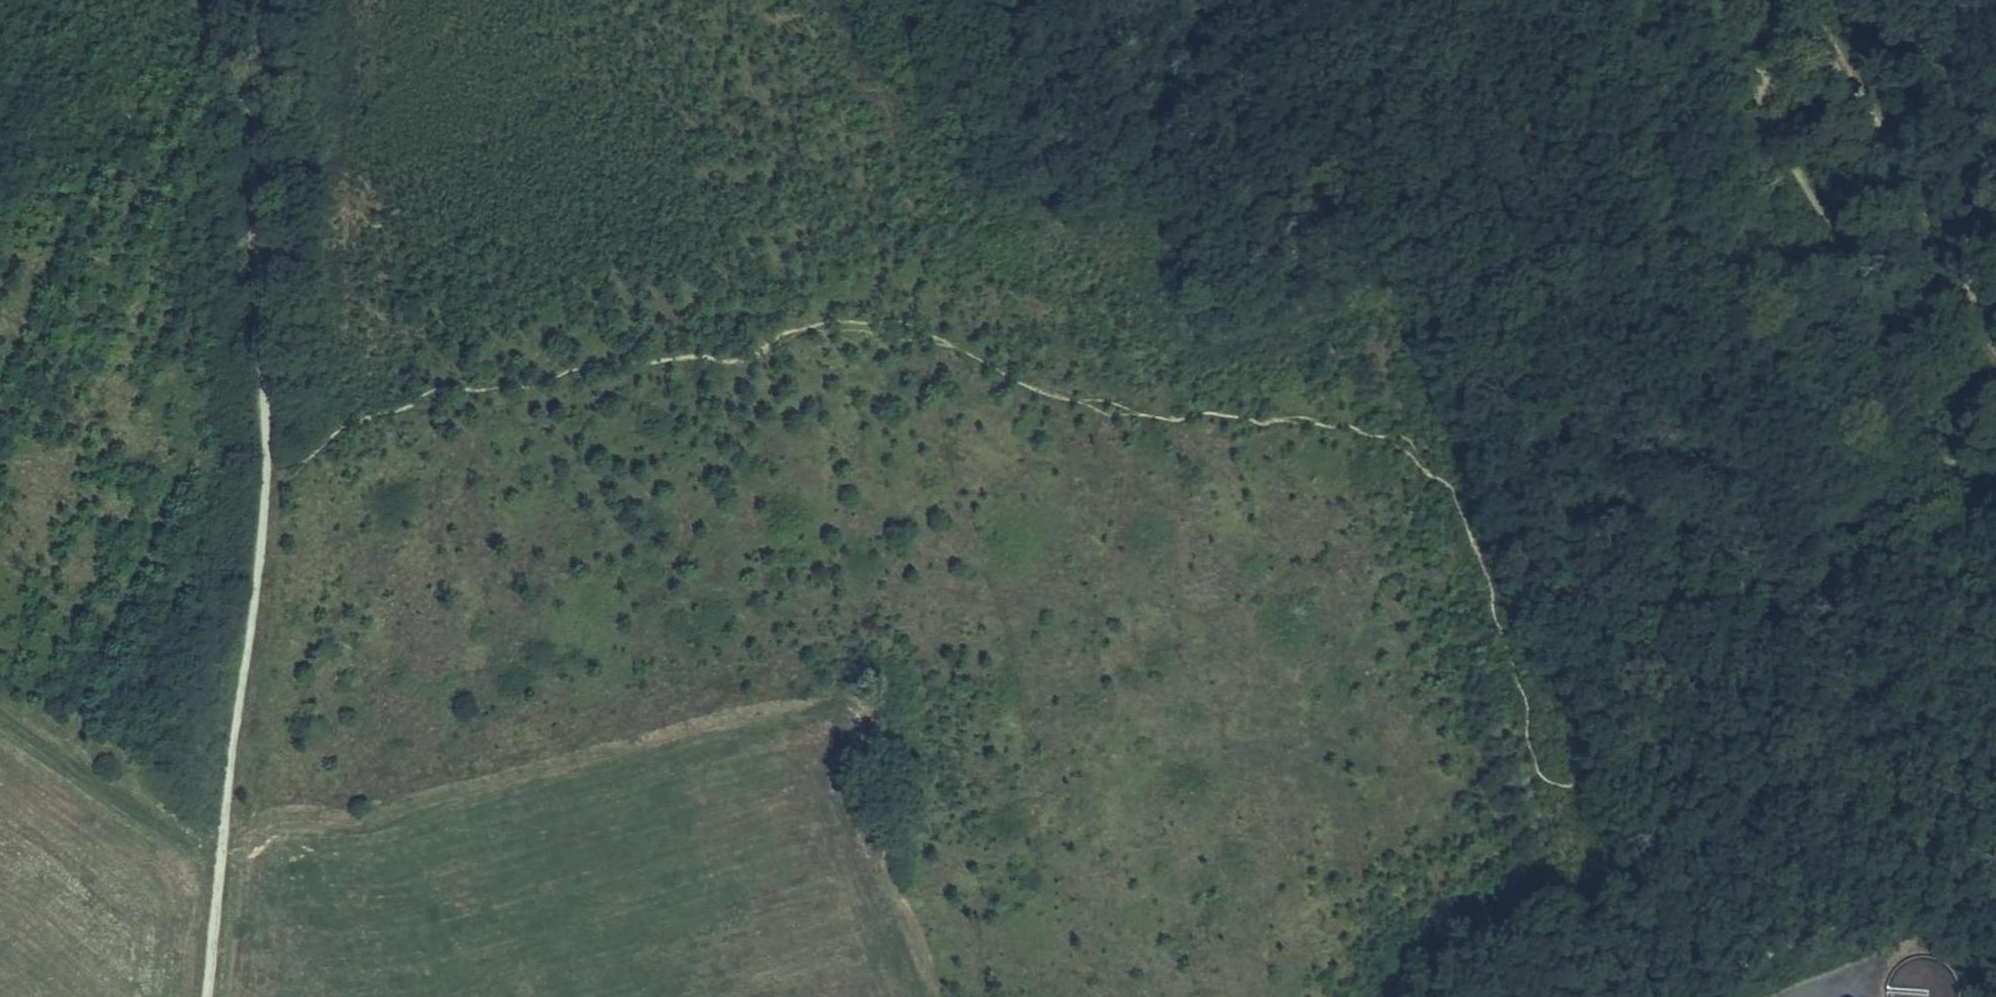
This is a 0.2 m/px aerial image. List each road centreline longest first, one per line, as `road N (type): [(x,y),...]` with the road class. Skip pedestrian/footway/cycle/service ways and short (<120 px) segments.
road 1 (track): [(254,0),(247,45),(264,463),(211,996)]
road 2 (track): [(1995,308),(1801,0)]

